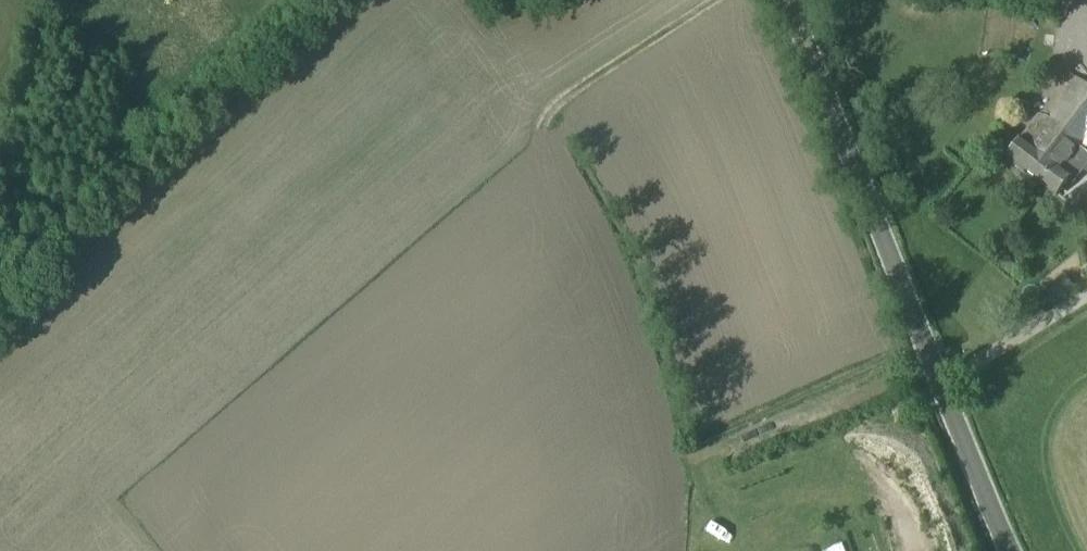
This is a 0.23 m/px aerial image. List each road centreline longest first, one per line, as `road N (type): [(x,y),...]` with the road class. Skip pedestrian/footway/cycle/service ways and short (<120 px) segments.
road 1 (unclassified): [(1016,550),(788,0)]

